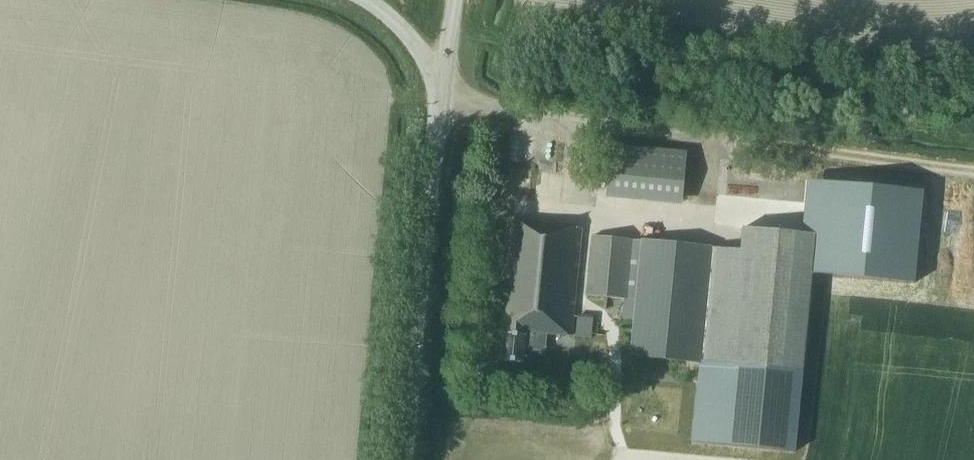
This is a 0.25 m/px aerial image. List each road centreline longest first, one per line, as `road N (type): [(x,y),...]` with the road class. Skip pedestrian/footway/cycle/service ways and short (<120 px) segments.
road 1 (tertiary): [(403,459),(439,86)]

